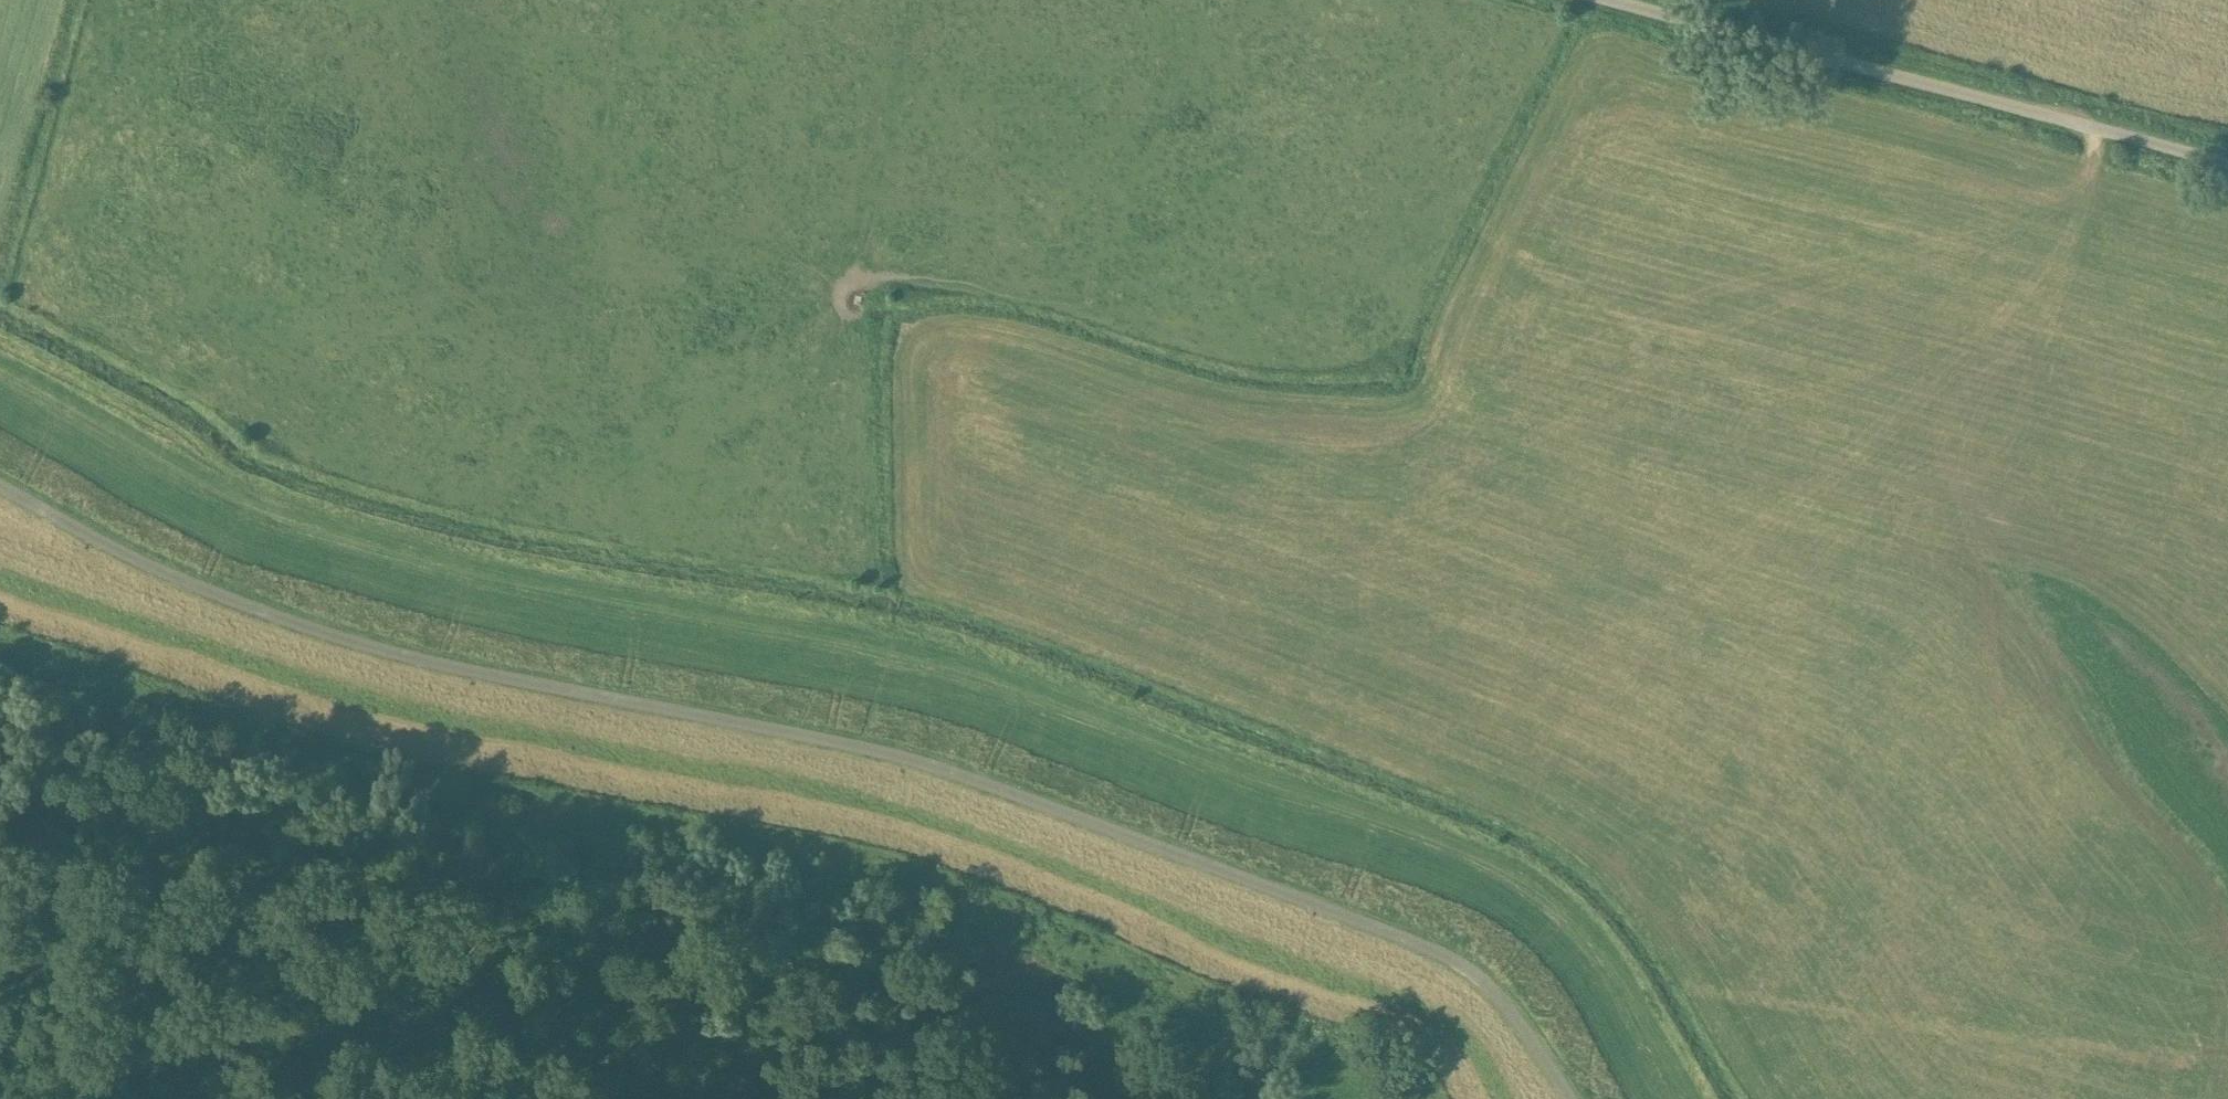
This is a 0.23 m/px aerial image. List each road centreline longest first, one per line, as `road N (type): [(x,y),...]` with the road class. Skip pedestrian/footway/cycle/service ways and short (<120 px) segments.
road 1 (unclassified): [(1567,1098),(1463,965),(1379,928),(1028,795),(855,740),(552,687),(251,617),(125,565),(0,495)]
road 2 (unclassified): [(2227,163),(1611,0)]

